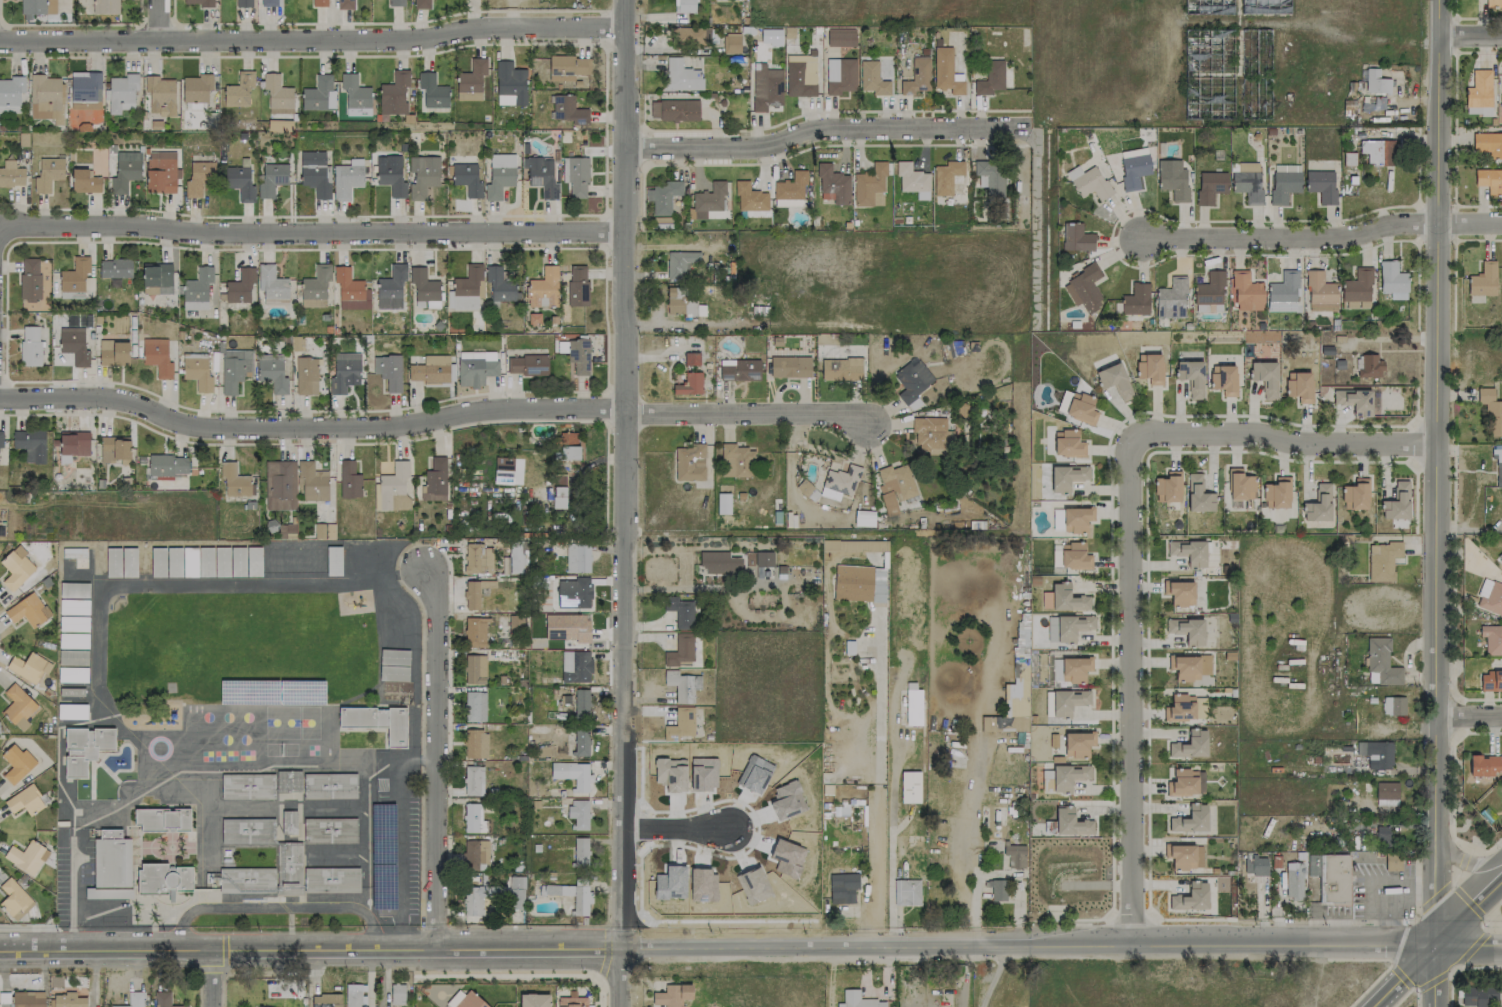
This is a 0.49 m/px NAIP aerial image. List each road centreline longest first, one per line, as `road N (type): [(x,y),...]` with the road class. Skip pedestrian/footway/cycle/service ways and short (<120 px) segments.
road 1 (tertiary): [(1439,0),(1438,1006)]
road 2 (tertiary): [(625,0),(619,948)]
road 3 (tertiary): [(619,948),(1438,943)]
road 4 (residential): [(628,412),(490,411),(377,430),(223,430),(181,425),(110,398),(0,398)]
road 5 (residential): [(0,229),(627,233)]
road 6 (residential): [(0,43),(400,41),(485,28),(625,28)]
road 7 (tertiary): [(0,952),(619,948)]
road 8 (residential): [(1134,941),(1129,455),(1137,440)]
road 9 (residential): [(625,149),(767,146),(832,127),(1026,128)]
road 10 (residential): [(430,564),(436,948)]
road 11 (residential): [(1437,219),(1324,237),(1135,233)]
road 12 (residential): [(1137,440),(1155,433),(1438,445)]
road 13 (residential): [(871,427),(829,414),(628,412)]

